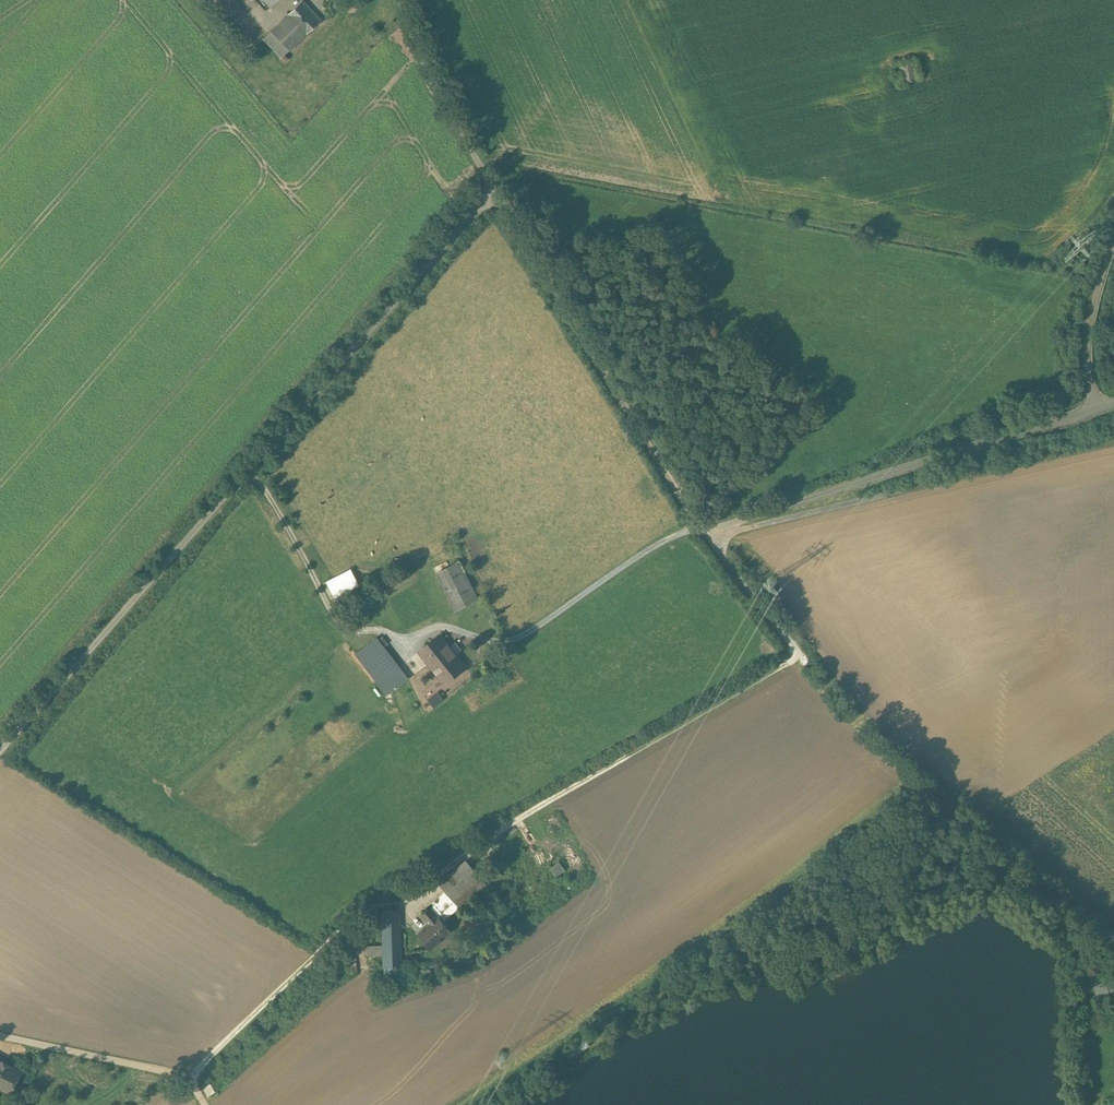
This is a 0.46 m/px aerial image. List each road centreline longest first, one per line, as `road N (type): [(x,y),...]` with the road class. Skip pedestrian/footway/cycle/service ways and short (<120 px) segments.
road 1 (track): [(705,534),(799,656),(490,838),(409,901),(361,914),(190,1081)]
road 2 (unclassified): [(1113,401),(705,534),(493,190)]
road 3 (unclassified): [(0,750),(493,190)]
road 4 (unclassified): [(493,190),(421,62),(400,0)]
road 5 (unclassified): [(190,1081),(0,1037)]

